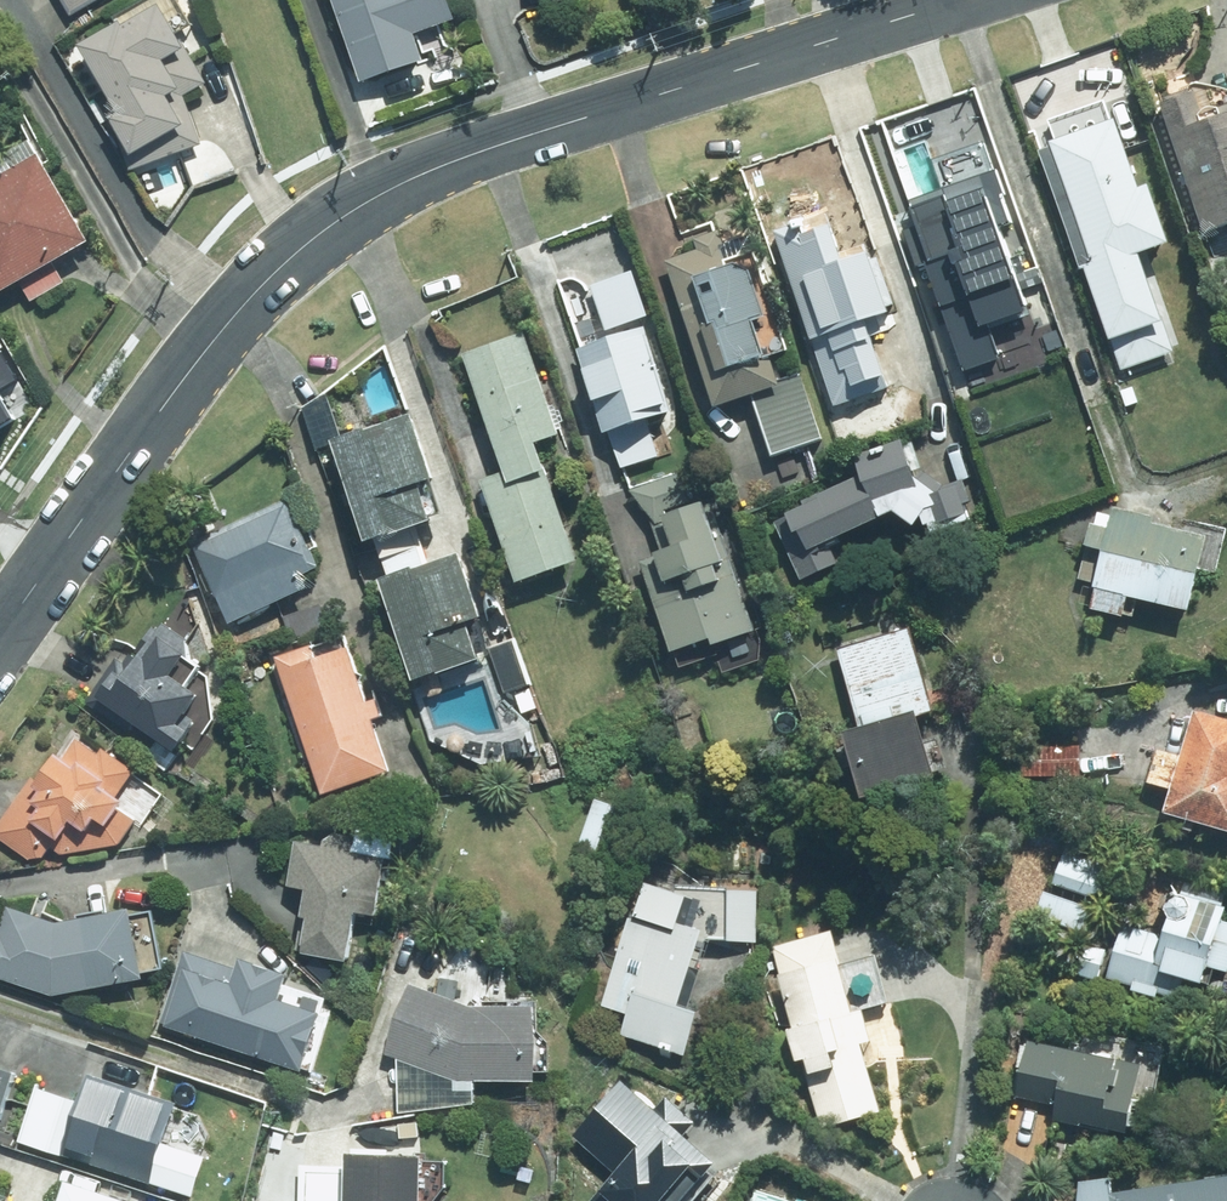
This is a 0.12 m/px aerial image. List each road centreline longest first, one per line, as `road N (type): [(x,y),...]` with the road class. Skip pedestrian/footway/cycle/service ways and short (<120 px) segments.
road 1 (unclassified): [(0,630),(211,341),(273,271),(339,217),(435,170),(964,0)]

